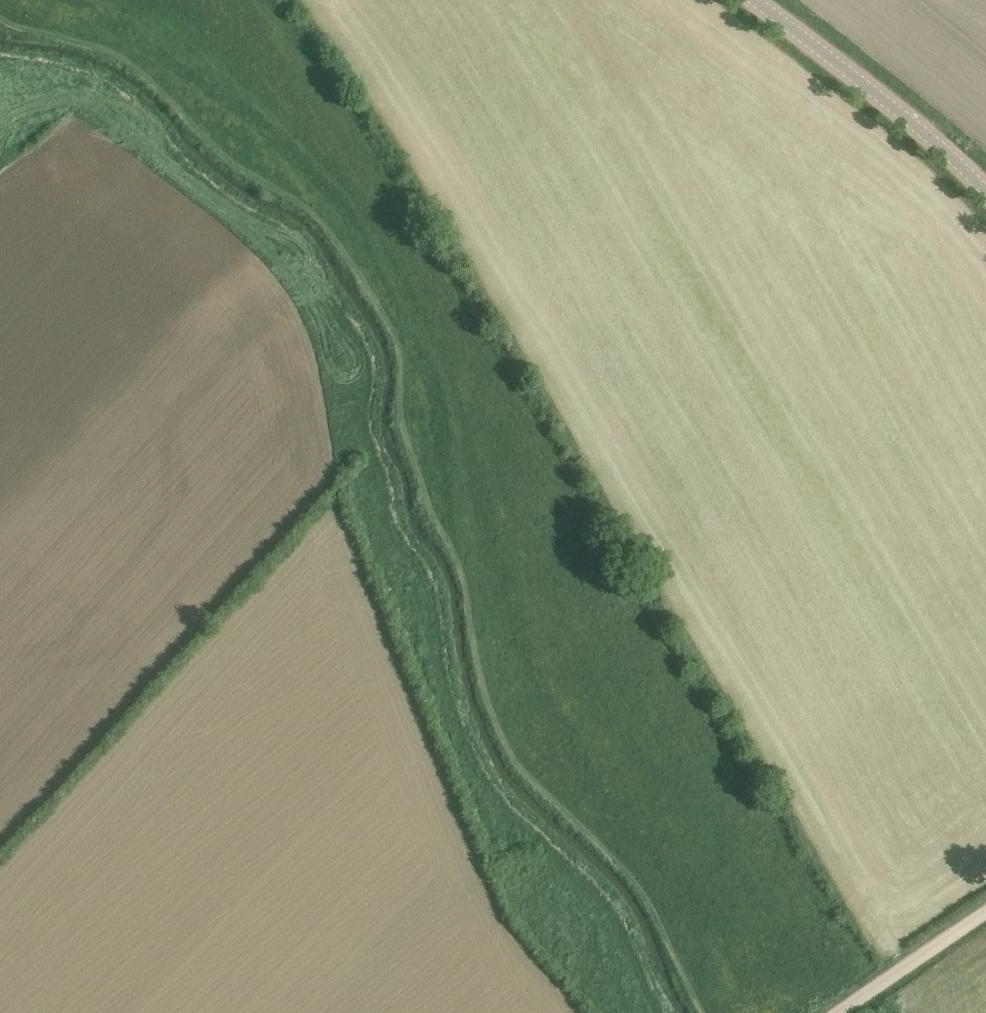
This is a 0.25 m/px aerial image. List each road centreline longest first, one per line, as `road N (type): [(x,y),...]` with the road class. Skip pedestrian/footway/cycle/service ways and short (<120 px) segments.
road 1 (unclassified): [(985,193),(946,150),(750,0)]
road 2 (track): [(985,914),(842,1012)]

